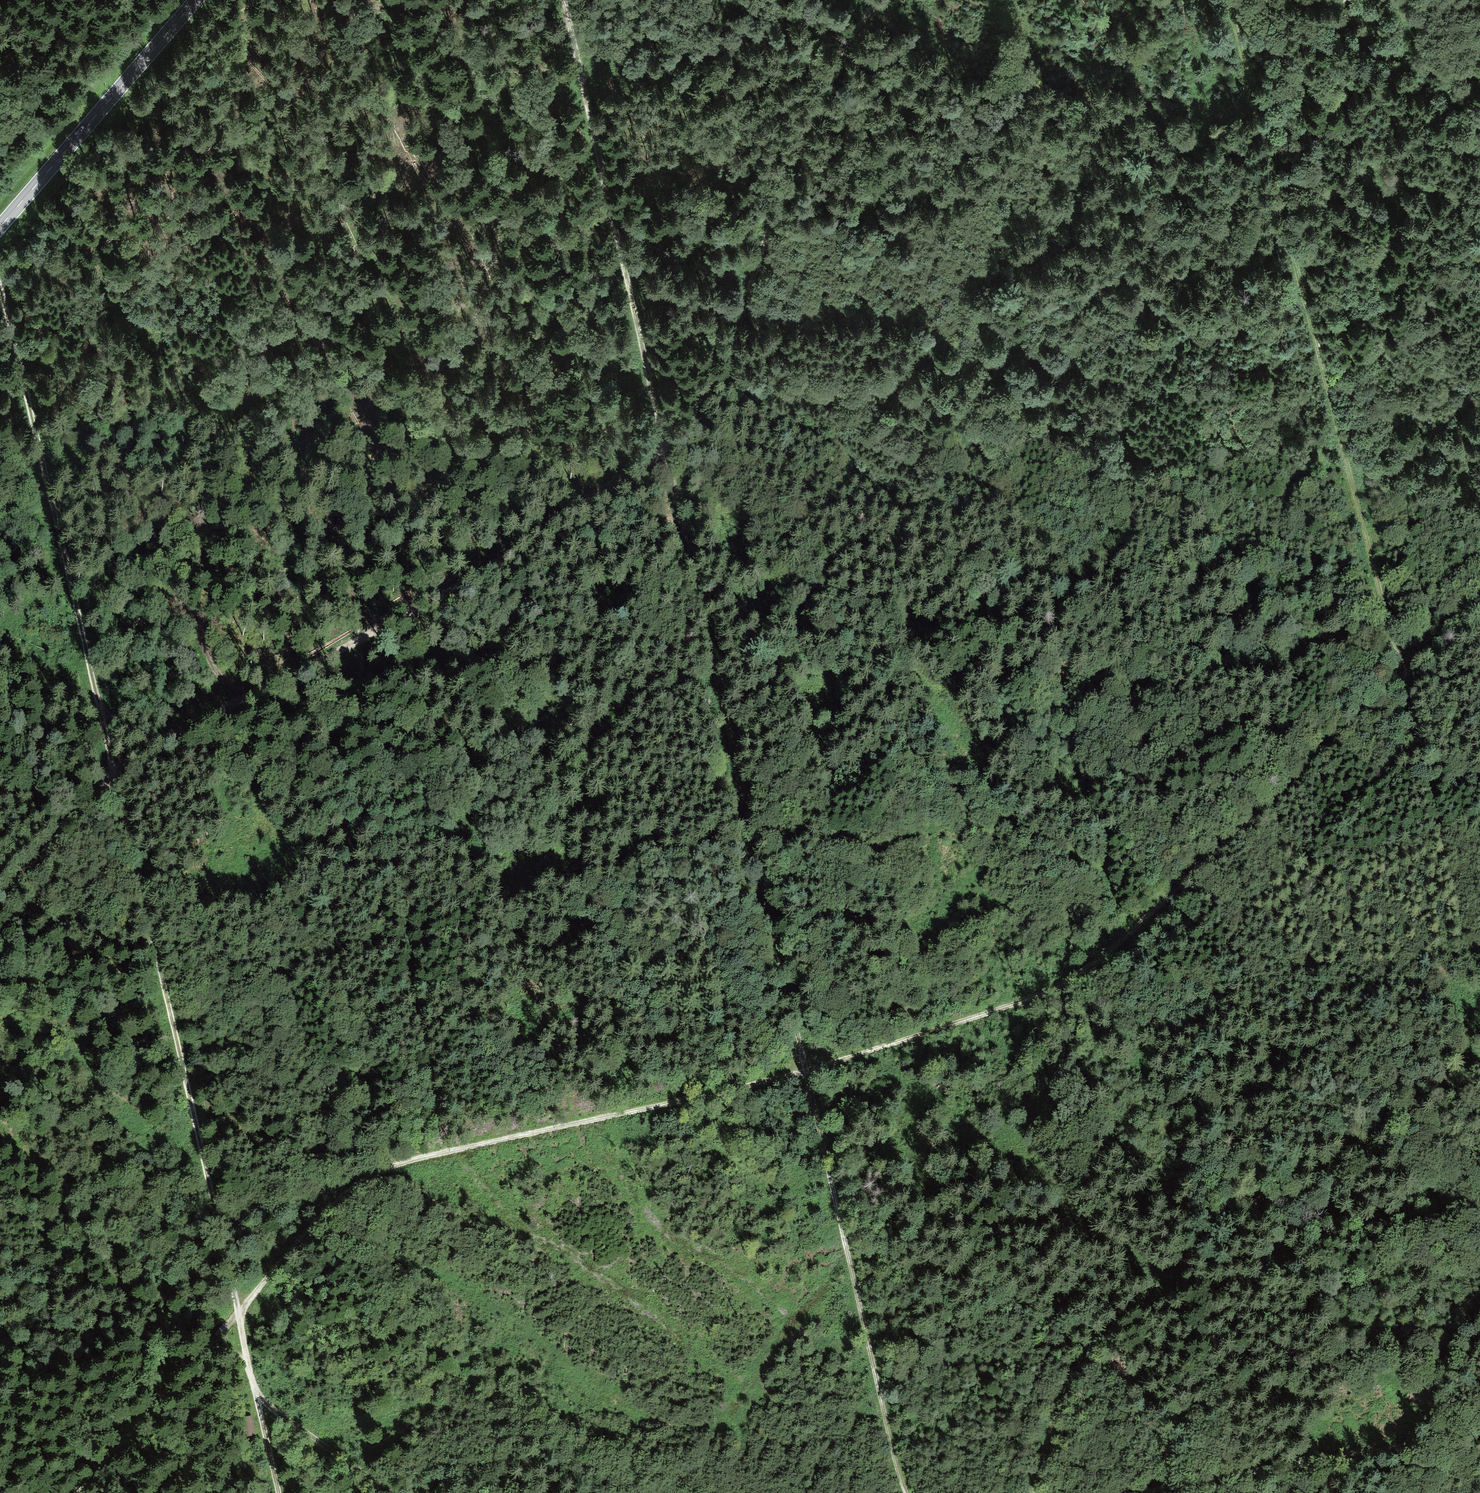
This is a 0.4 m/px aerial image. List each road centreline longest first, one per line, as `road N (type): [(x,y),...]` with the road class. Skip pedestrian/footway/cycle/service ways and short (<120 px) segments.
road 1 (track): [(1479,599),(1134,929),(1025,1002),(805,1071),(409,1160),(342,1195),(75,1492)]
road 2 (track): [(906,1492),(563,0)]
road 3 (track): [(0,902),(115,768),(508,555),(684,433),(719,379),(824,73),(879,0)]
road 4 (track): [(0,296),(278,1492)]
road 5 (track): [(1412,666),(1387,632),(1229,0)]
road 6 (track): [(1479,1060),(1349,1154),(1287,1186),(1116,1323),(1060,1396),(1035,1492)]
road 7 (track): [(1479,1436),(1138,1492)]
road 8 (track): [(1412,666),(1479,971)]
road 9 (secondary): [(0,226),(194,0)]
road 10 (track): [(386,1492),(255,1398)]

